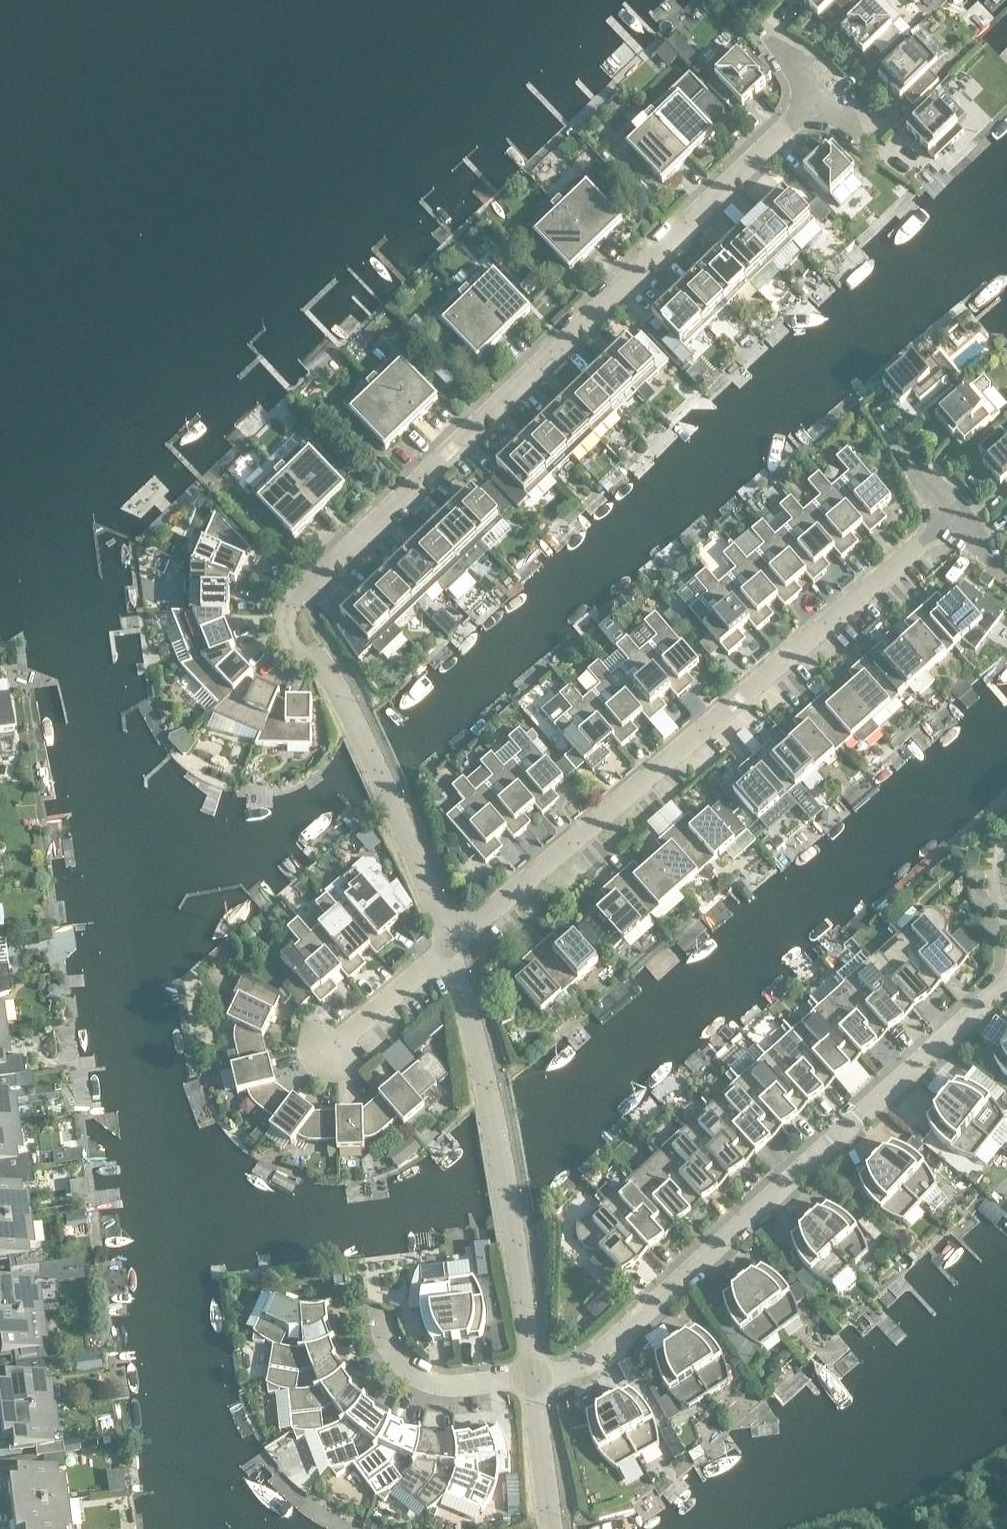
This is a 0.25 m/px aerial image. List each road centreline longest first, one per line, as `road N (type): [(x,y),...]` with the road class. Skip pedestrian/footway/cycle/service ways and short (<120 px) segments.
road 1 (residential): [(448,945),(361,734),(319,668),(292,646),(287,621),(443,460),(829,92)]
road 2 (residential): [(448,945),(947,509)]
road 3 (residential): [(1006,981),(629,1328),(558,1372),(532,1375)]
road 4 (residential): [(532,1375),(485,1086),(448,945)]
road 5 (residential): [(532,1375),(455,1386),(401,1366),(376,1312)]
road 6 (residential): [(321,1052),(448,945)]
road 7 (residential): [(551,1528),(532,1375)]

